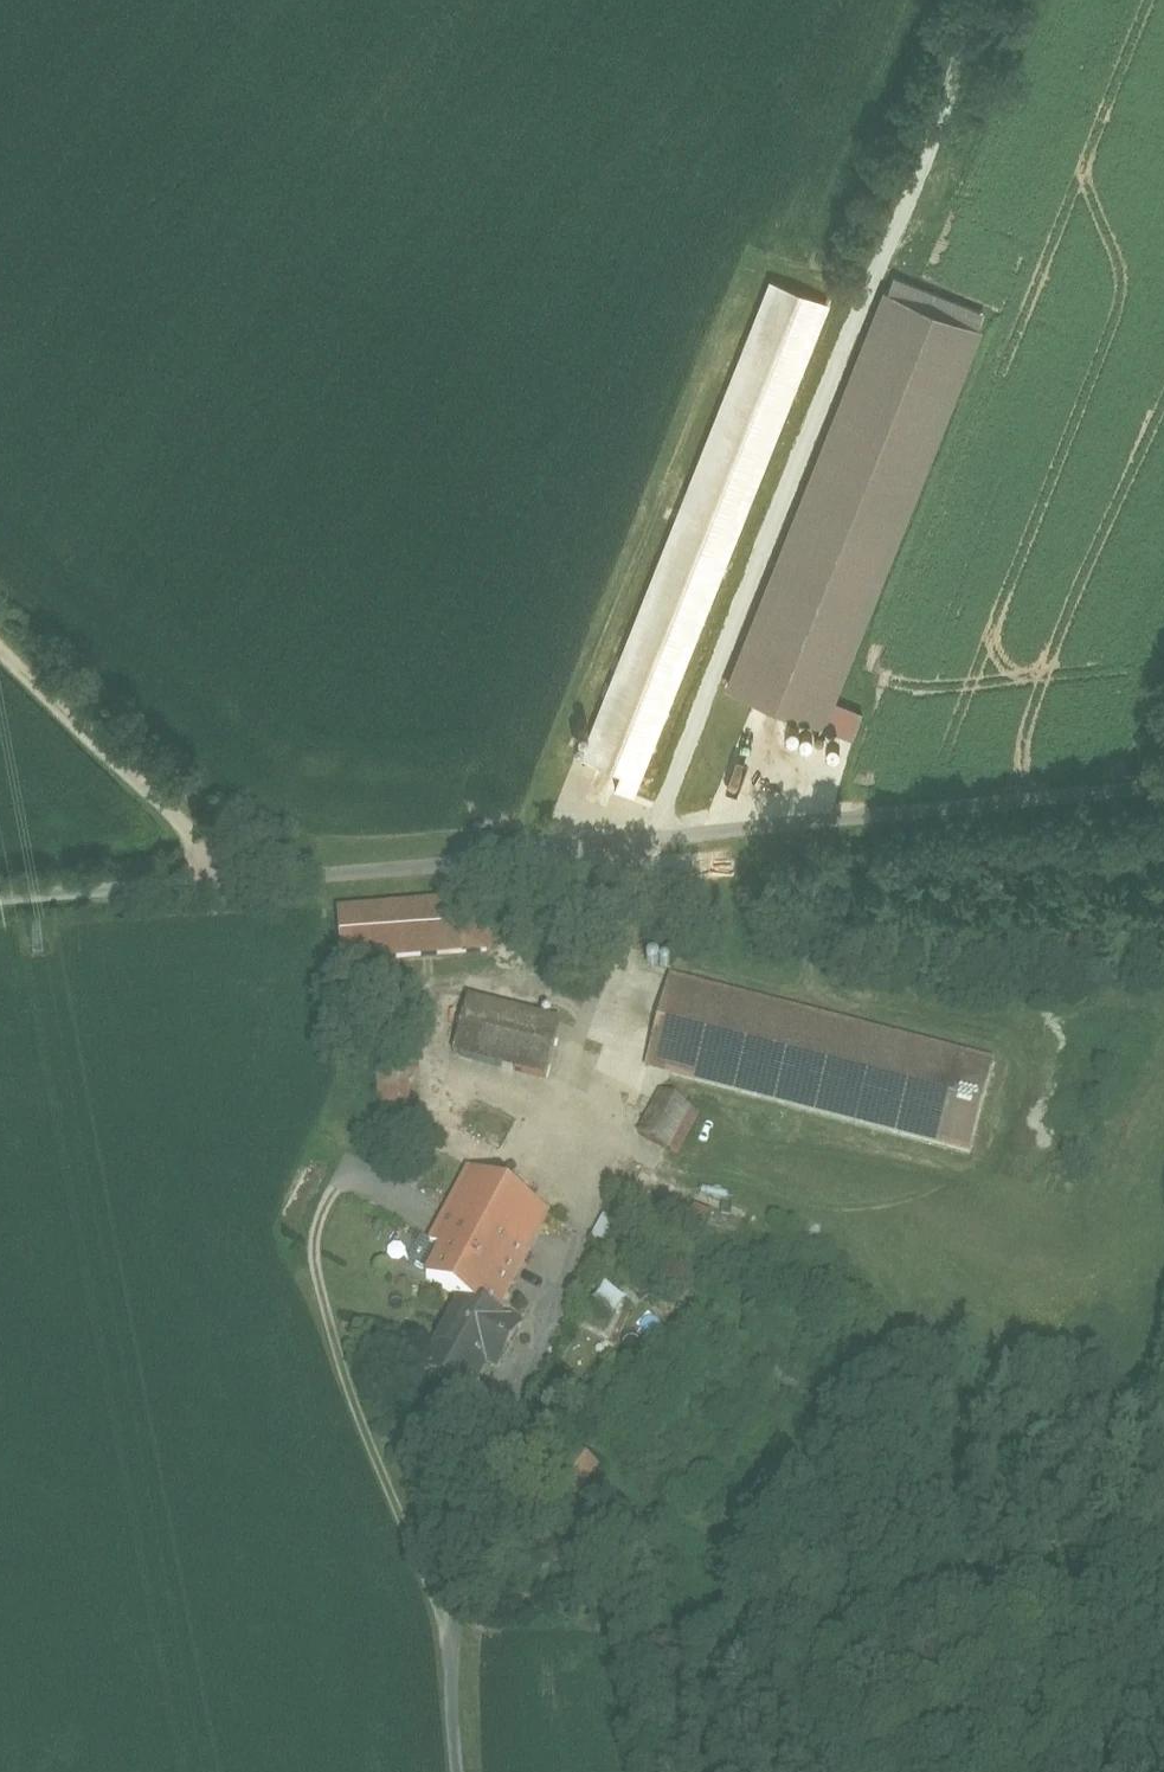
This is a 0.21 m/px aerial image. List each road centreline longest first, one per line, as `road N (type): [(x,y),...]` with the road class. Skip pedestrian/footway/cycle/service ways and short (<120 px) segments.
road 1 (unclassified): [(1163,772),(215,870),(0,884)]
road 2 (track): [(661,824),(989,0)]
road 3 (track): [(0,646),(158,801),(215,870)]

